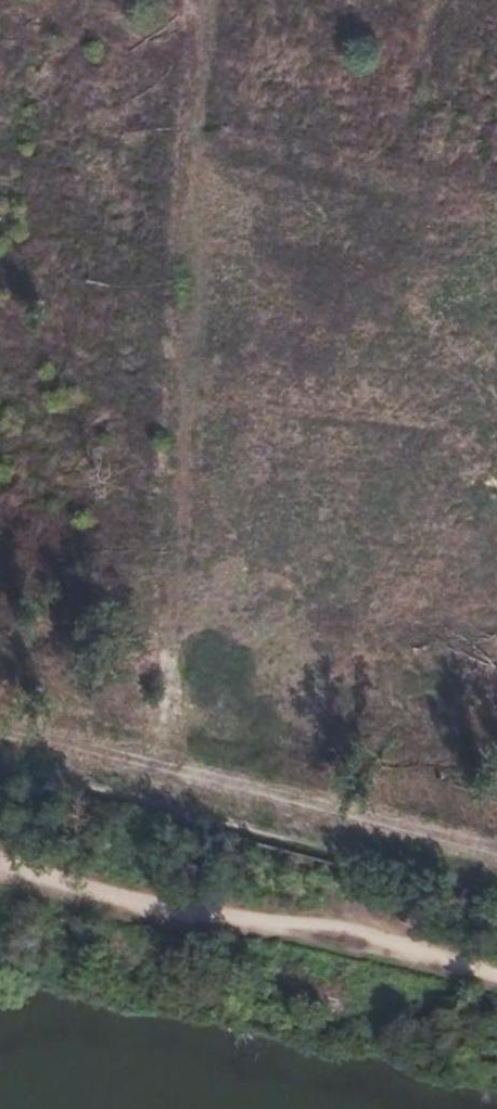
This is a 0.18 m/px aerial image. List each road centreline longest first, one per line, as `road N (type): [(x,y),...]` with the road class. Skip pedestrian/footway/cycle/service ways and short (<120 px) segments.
road 1 (track): [(167,752),(156,580),(203,0)]
road 2 (track): [(0,855),(171,910),(318,934),(496,982)]

